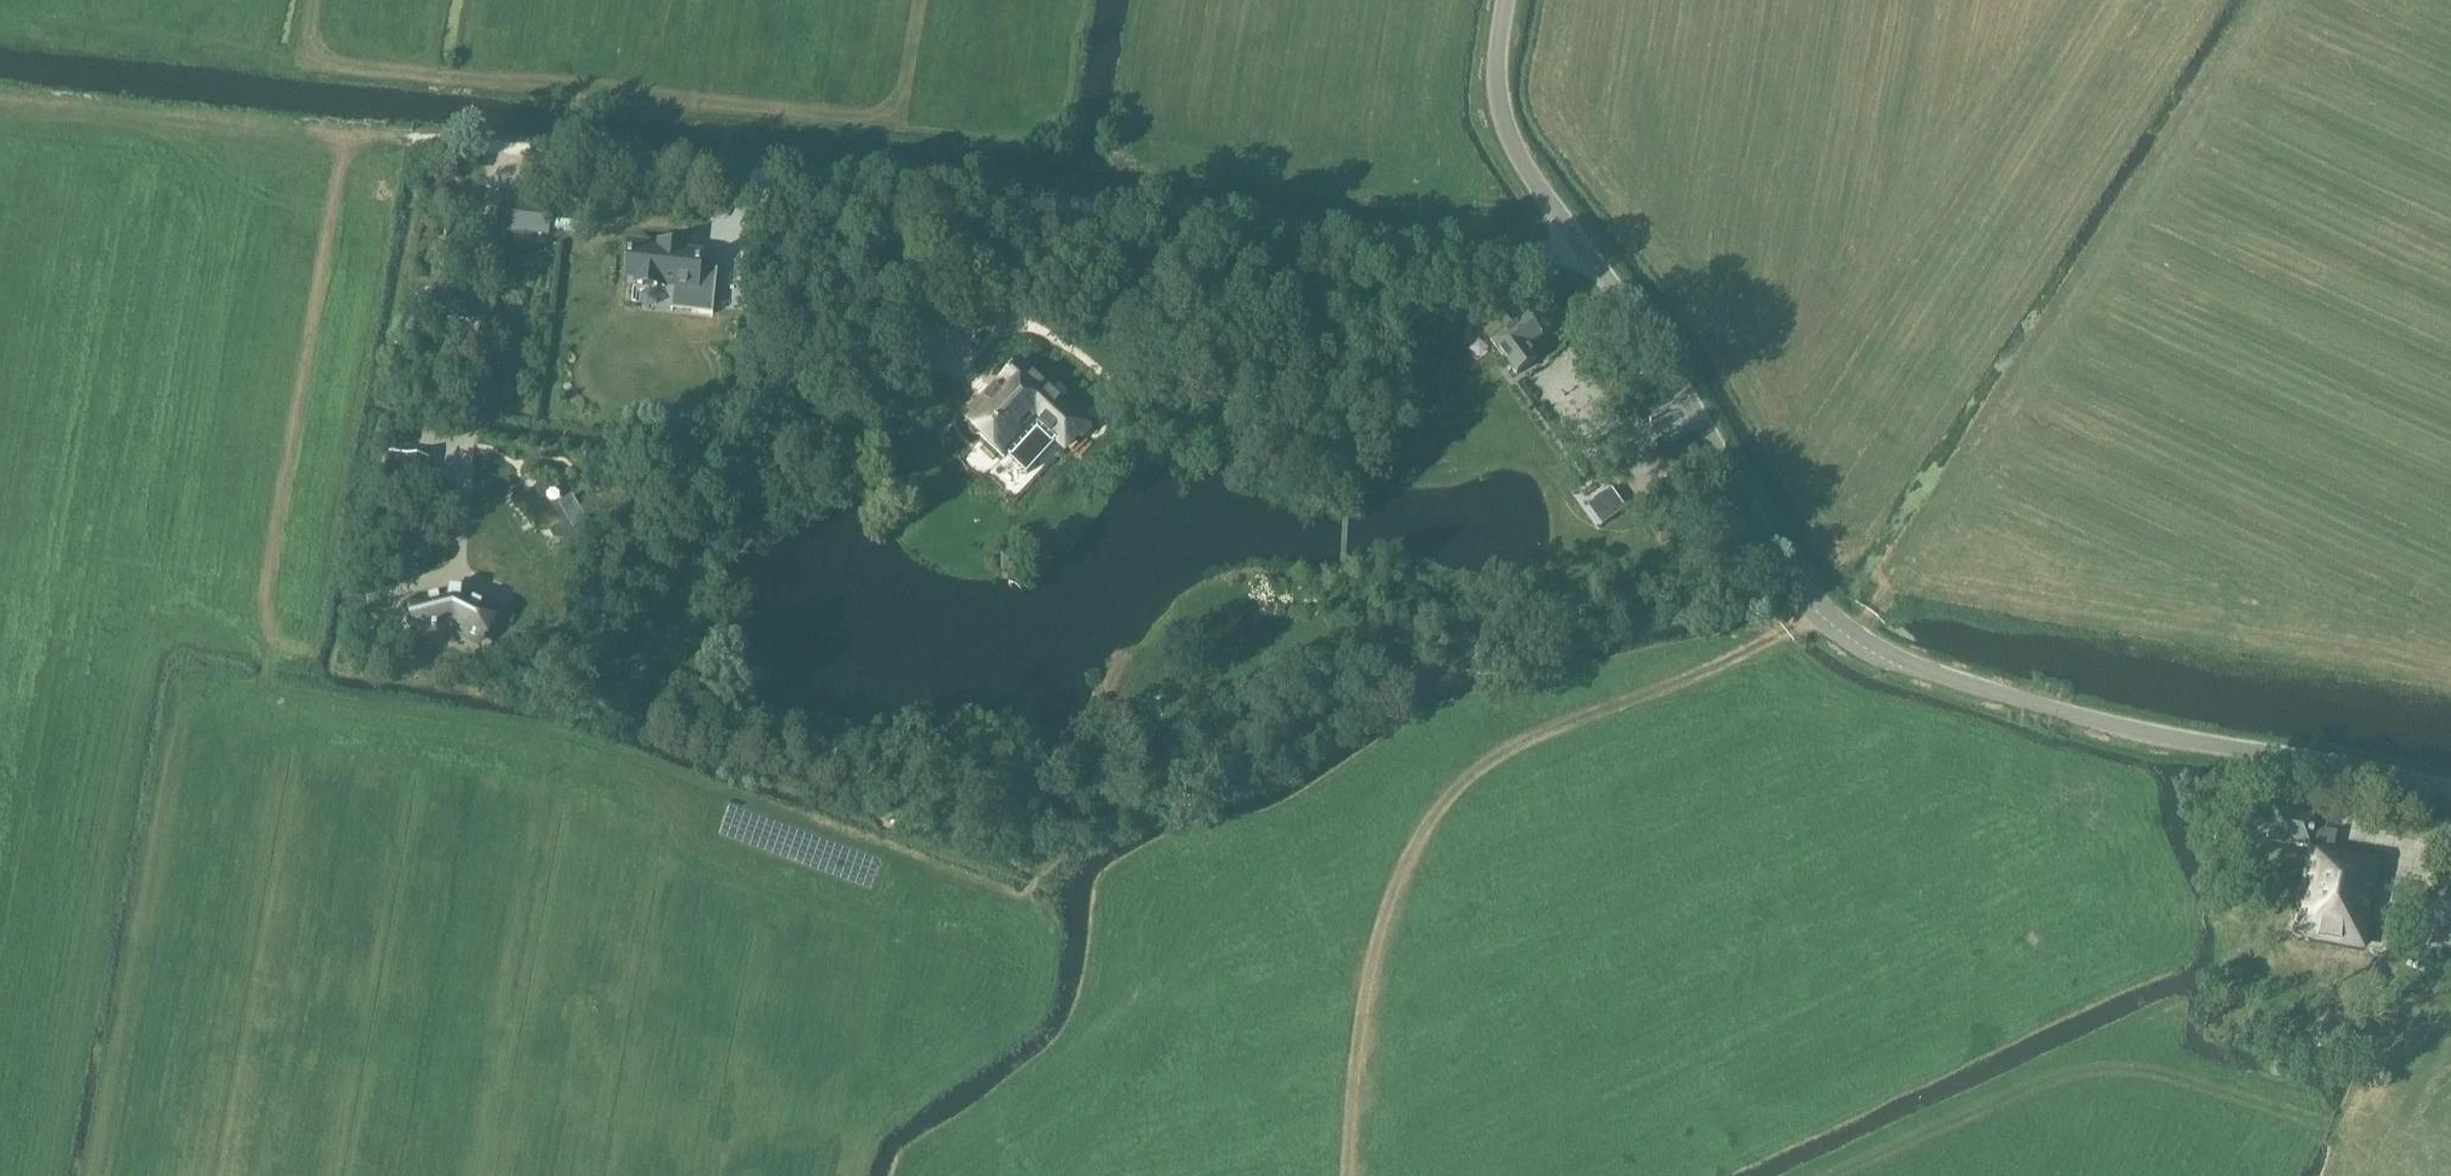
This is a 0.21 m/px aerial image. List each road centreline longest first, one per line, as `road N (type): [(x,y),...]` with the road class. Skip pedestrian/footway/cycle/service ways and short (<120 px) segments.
road 1 (unclassified): [(2450,791),(2184,744),(1974,688),(1909,664),(1838,623),(1792,574),(1520,158),(1497,96),(1507,0)]
road 2 (track): [(334,136),(775,173),(1525,262),(1575,244)]

